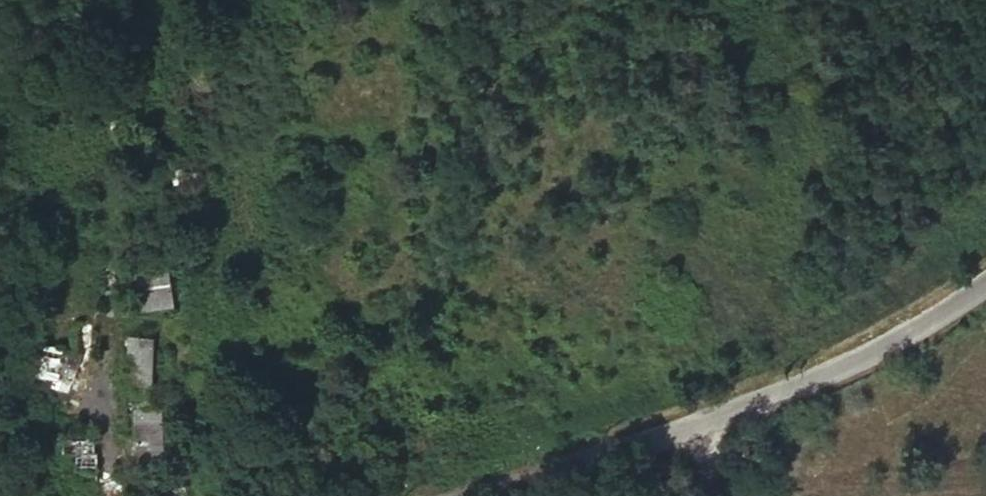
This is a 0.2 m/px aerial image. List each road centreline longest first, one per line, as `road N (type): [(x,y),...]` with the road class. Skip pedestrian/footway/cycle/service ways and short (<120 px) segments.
road 1 (unclassified): [(985,283),(920,332),(705,418)]
road 2 (unclassified): [(705,418),(459,495)]

